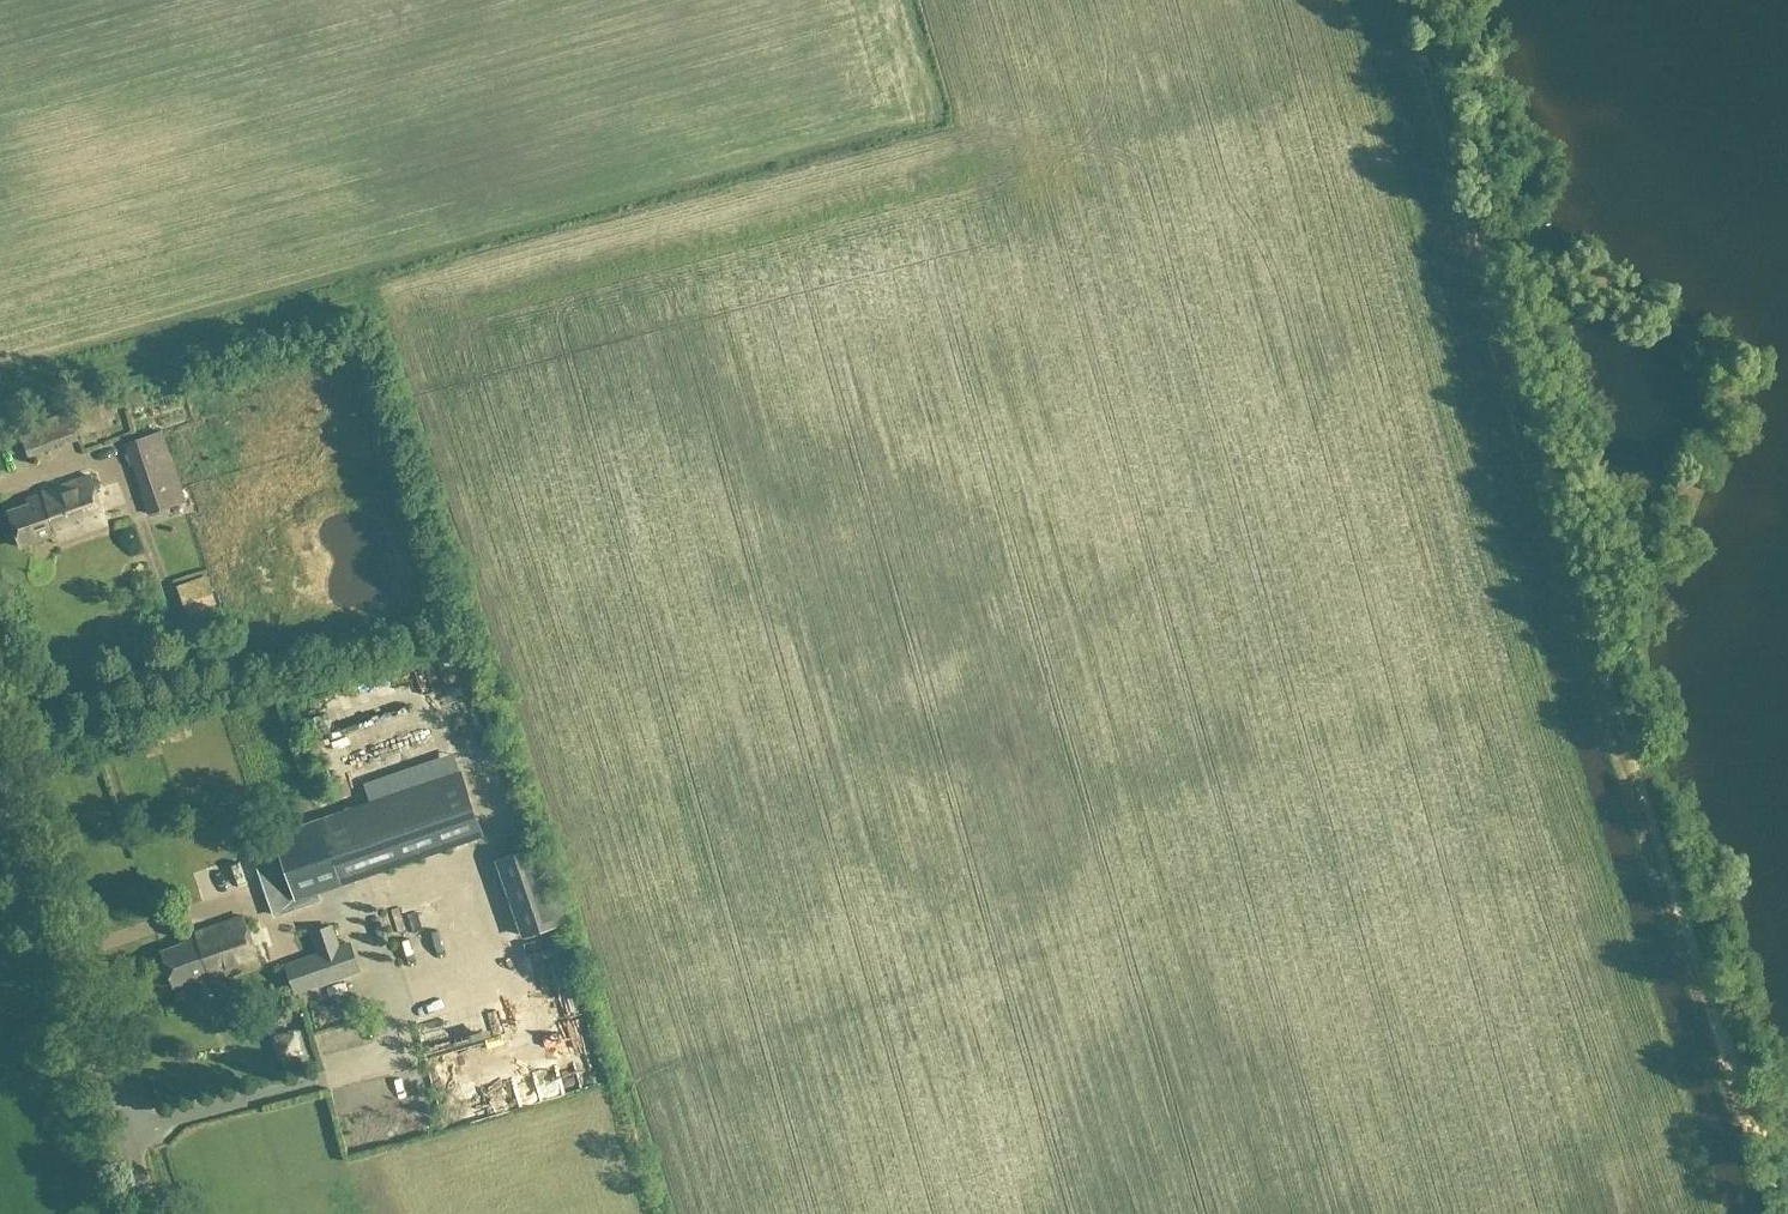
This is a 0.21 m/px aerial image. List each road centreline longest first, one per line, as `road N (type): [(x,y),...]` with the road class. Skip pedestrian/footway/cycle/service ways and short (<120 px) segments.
road 1 (unclassified): [(148,1213),(0,791)]

